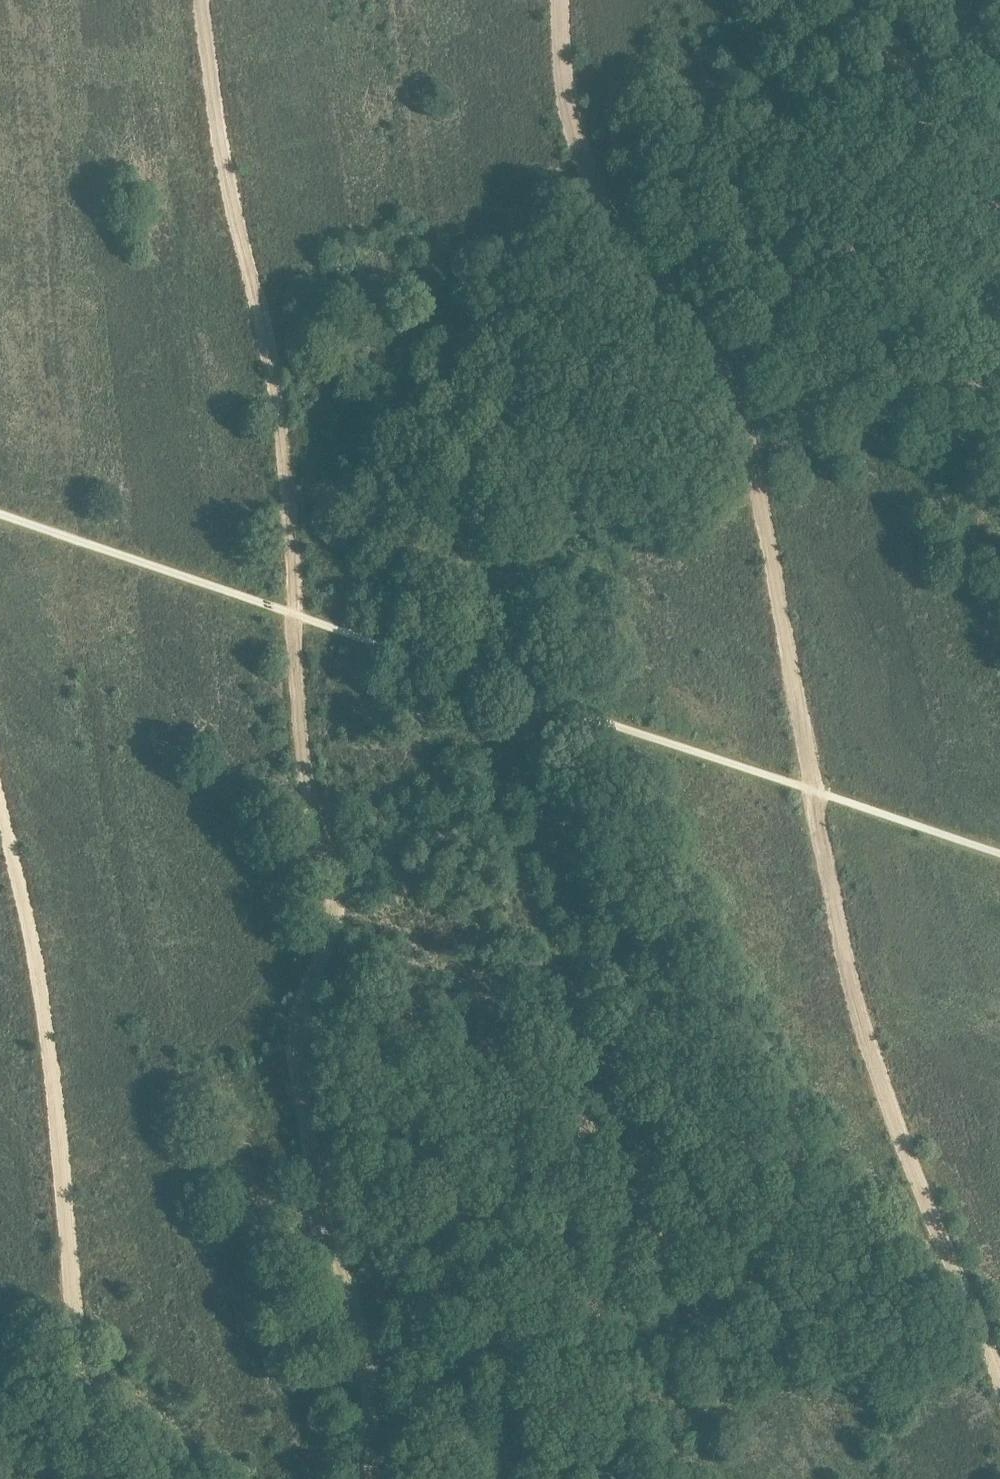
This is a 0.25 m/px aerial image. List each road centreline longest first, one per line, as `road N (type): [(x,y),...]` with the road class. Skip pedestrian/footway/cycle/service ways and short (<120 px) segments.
road 1 (track): [(201,0),(217,122),(263,322),(303,743),(336,893),(326,950),(300,1016),(297,1061),(340,1270),(366,1478)]
road 2 (track): [(564,0),(563,65),(584,157),(720,378),(750,467),(863,1034),(999,1390)]
road 3 (track): [(95,1478),(41,983),(0,816)]

